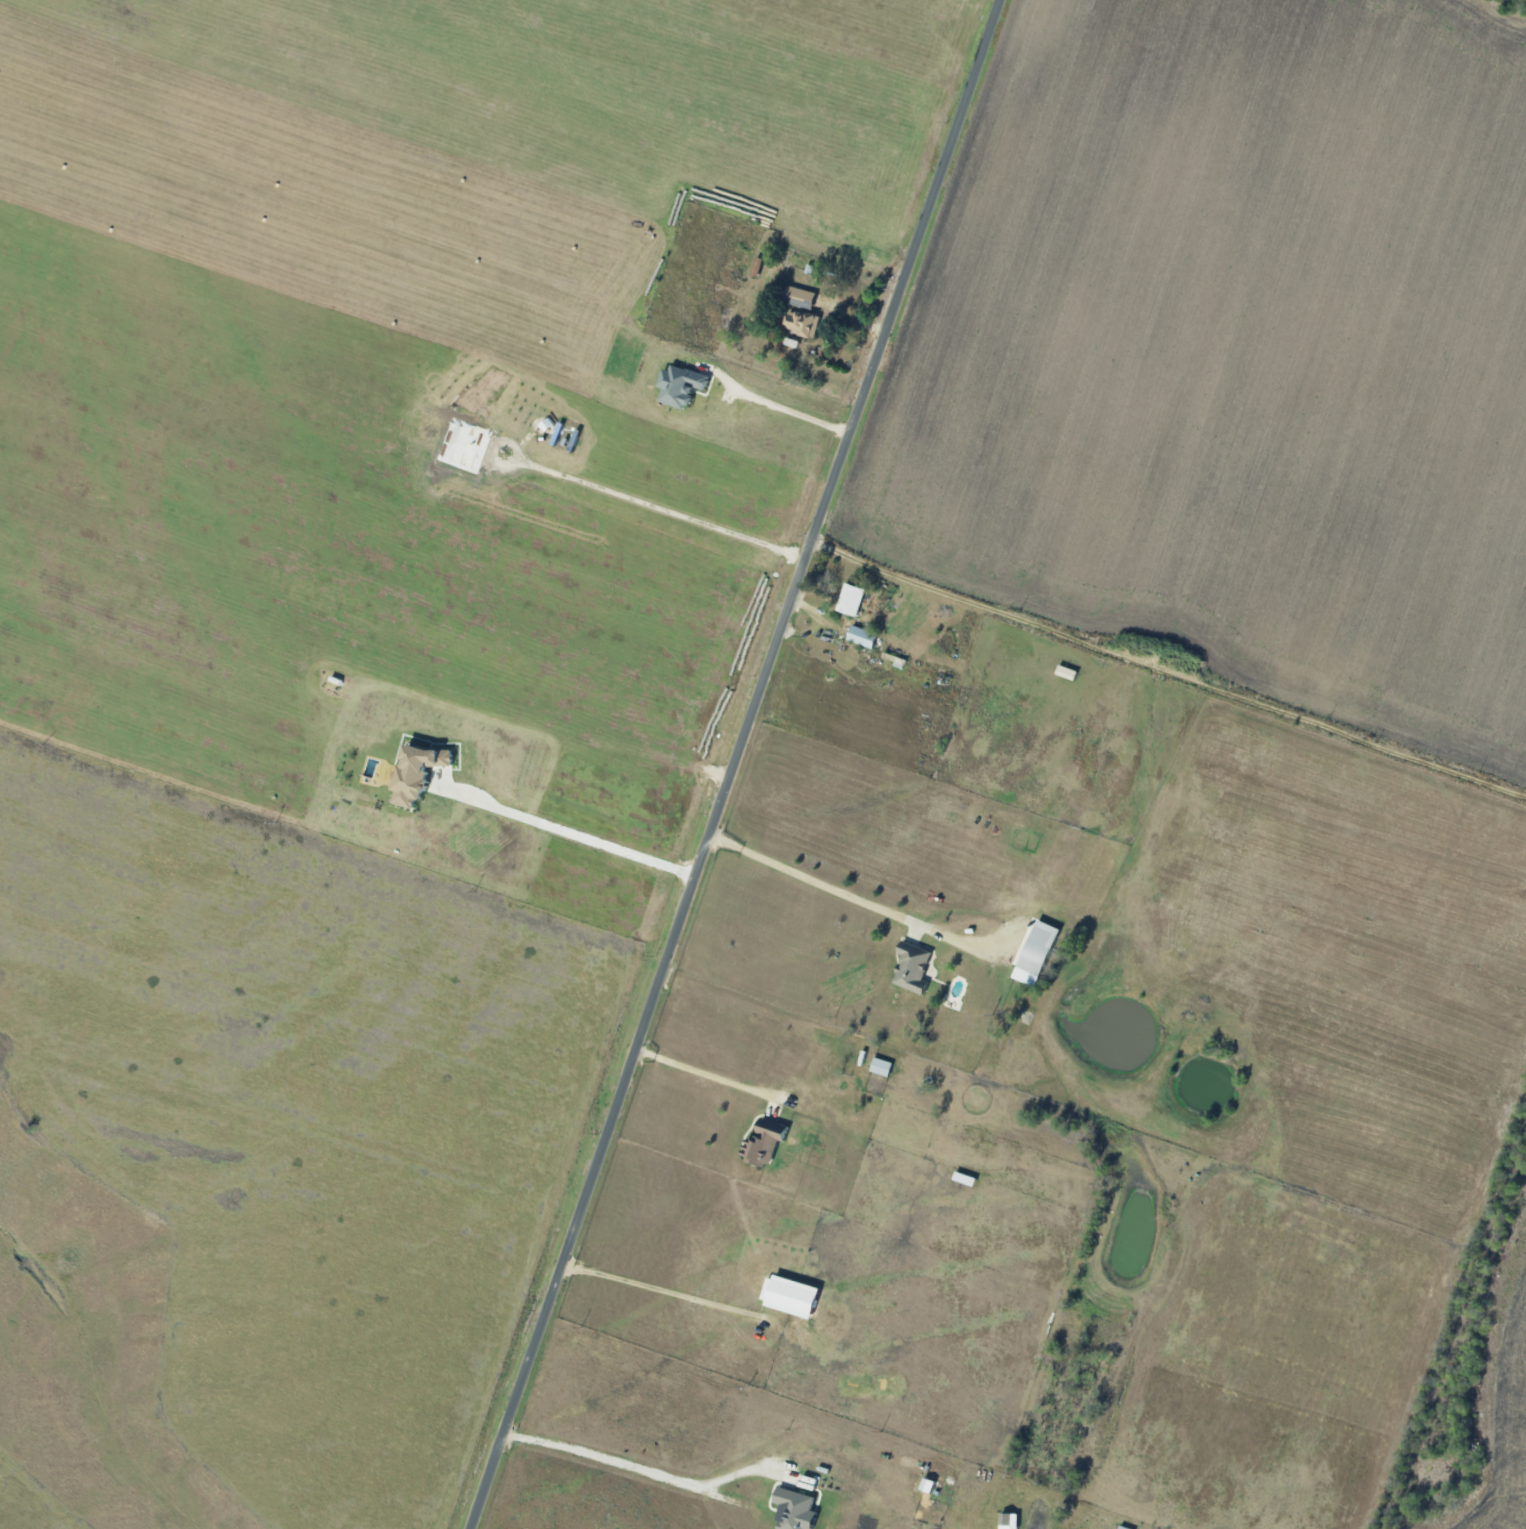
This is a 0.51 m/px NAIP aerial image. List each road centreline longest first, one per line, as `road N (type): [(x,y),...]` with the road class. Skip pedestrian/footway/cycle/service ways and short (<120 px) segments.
road 1 (residential): [(1002,0),(473,1528)]

